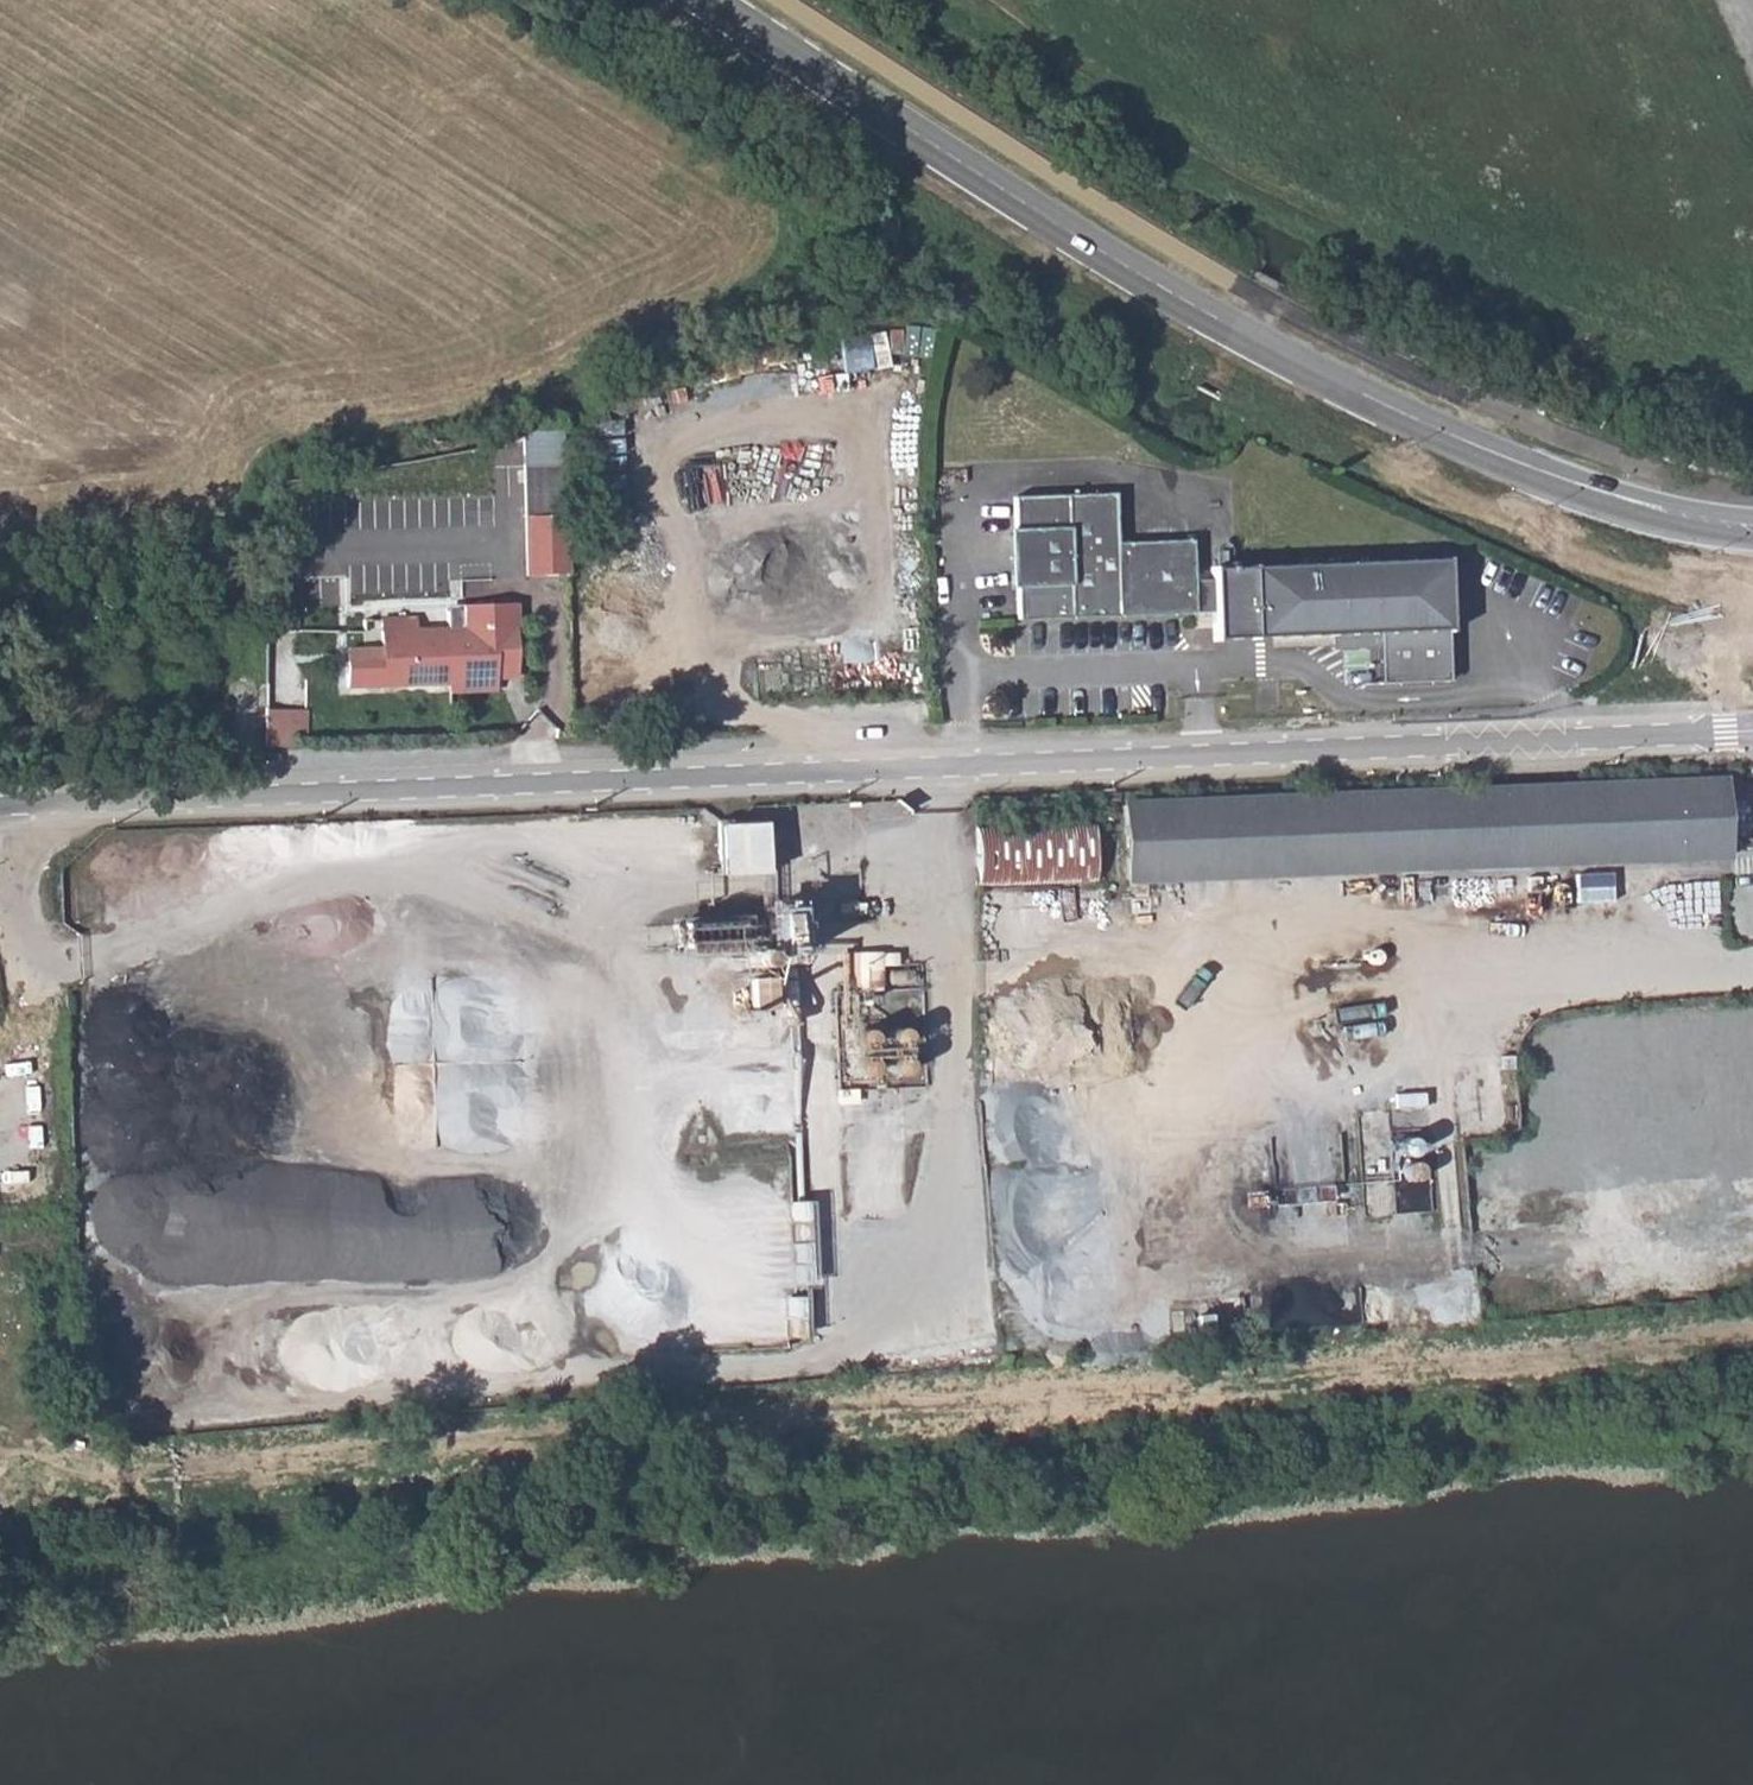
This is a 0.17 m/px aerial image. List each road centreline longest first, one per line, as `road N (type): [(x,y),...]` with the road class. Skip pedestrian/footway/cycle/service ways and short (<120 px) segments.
road 1 (tertiary): [(1752,735),(0,802)]
road 2 (secondary): [(704,0),(1215,324),(1470,448),(1556,481)]
road 3 (secondary): [(1556,481),(1680,532),(1752,545)]
road 4 (secondary): [(1752,517),(1556,481)]

